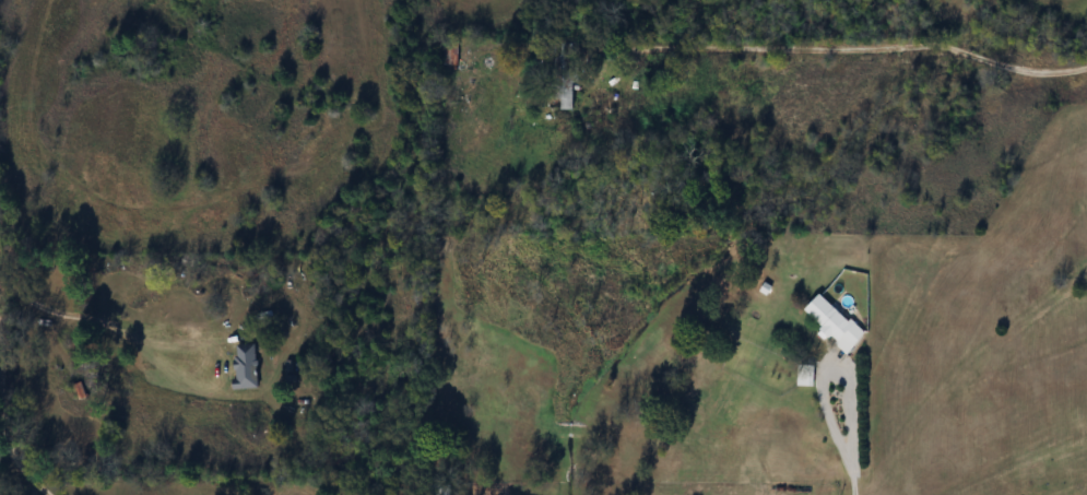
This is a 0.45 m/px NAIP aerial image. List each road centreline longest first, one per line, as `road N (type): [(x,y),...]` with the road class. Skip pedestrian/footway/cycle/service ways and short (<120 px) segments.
road 1 (residential): [(615,46),(945,52),(1029,78),(1086,74)]
road 2 (residential): [(220,337),(121,316),(45,313),(0,275)]

